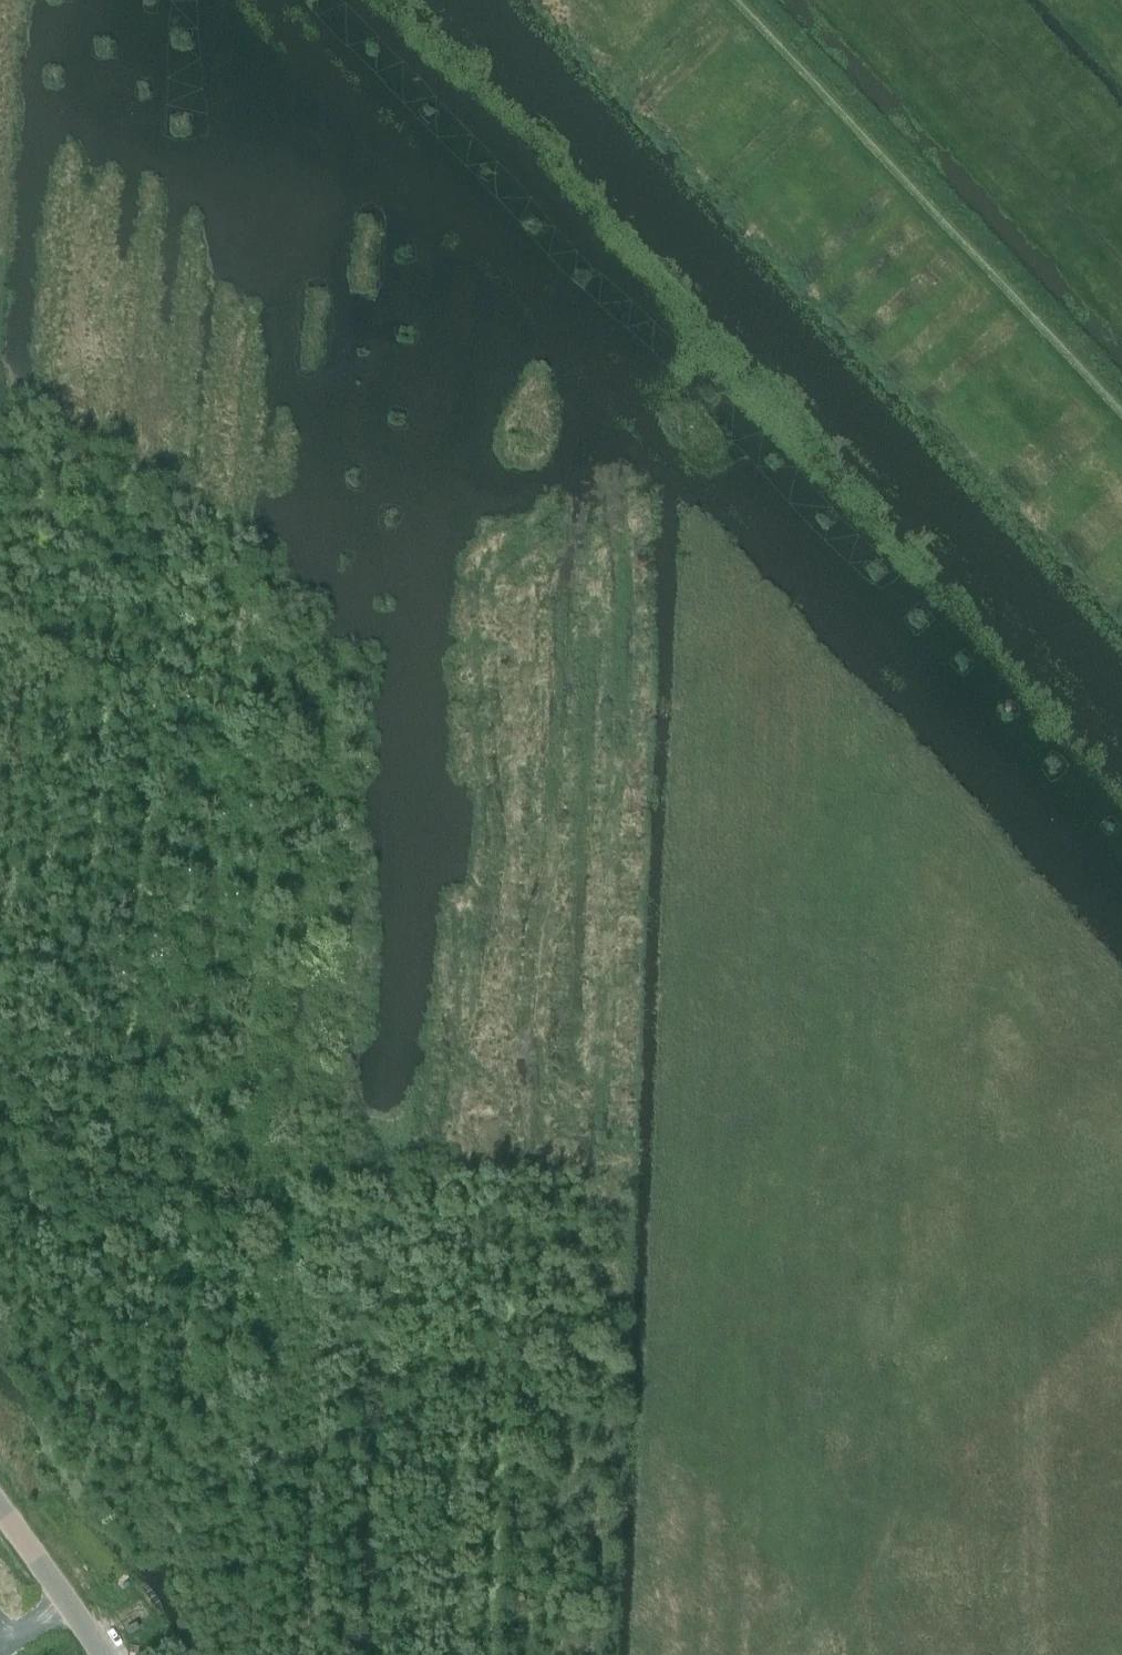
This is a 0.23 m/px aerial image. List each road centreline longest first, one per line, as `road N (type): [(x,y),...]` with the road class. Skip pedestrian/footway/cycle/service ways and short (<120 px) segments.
road 1 (track): [(1121,414),(734,0)]
road 2 (tertiary): [(99,1654),(0,1506)]

